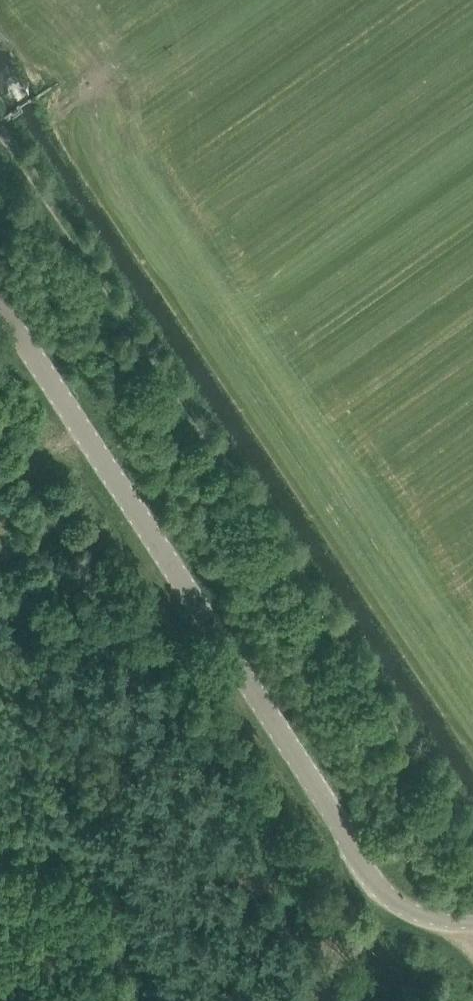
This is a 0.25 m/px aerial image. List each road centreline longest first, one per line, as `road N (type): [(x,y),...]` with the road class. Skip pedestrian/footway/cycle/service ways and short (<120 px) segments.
road 1 (track): [(0,115),(161,350),(429,765),(472,848)]
road 2 (unclassified): [(472,921),(413,912),(370,880),(0,306)]

